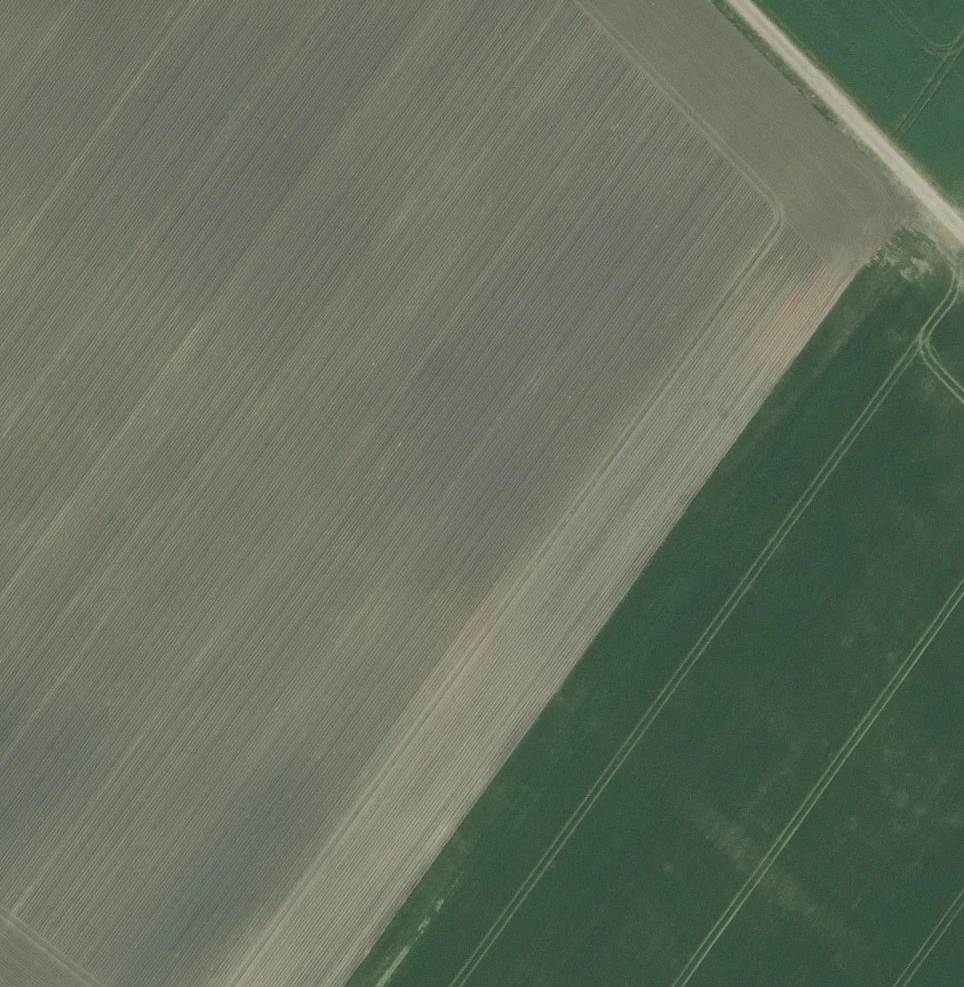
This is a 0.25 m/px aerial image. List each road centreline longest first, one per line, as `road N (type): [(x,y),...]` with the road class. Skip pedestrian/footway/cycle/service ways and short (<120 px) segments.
road 1 (unclassified): [(963,234),(740,0)]

